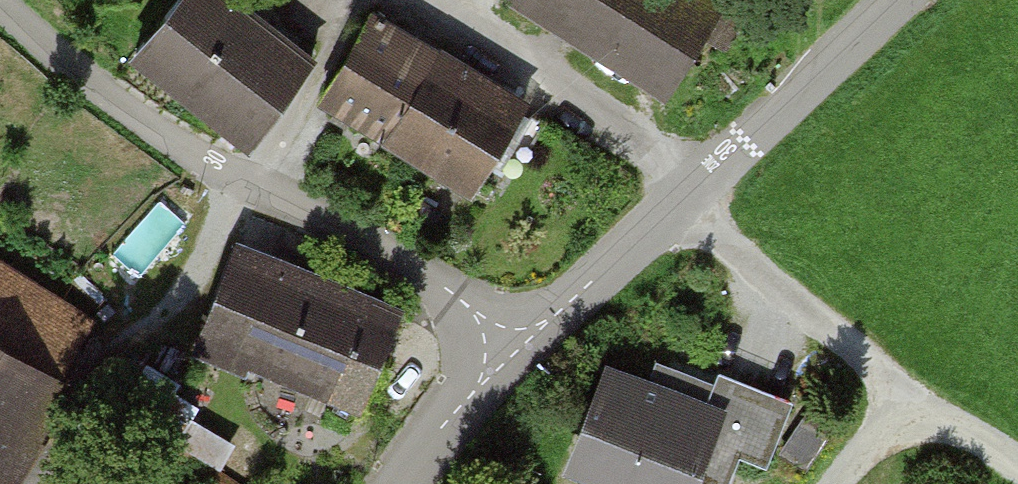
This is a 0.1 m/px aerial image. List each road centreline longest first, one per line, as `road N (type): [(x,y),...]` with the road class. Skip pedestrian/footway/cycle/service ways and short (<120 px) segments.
road 1 (residential): [(512,355),(440,287),(220,169),(80,74),(0,5)]
road 2 (unclassified): [(512,355),(896,0)]
road 3 (unclassified): [(400,483),(512,355)]
road 4 (track): [(910,402),(1017,474)]

